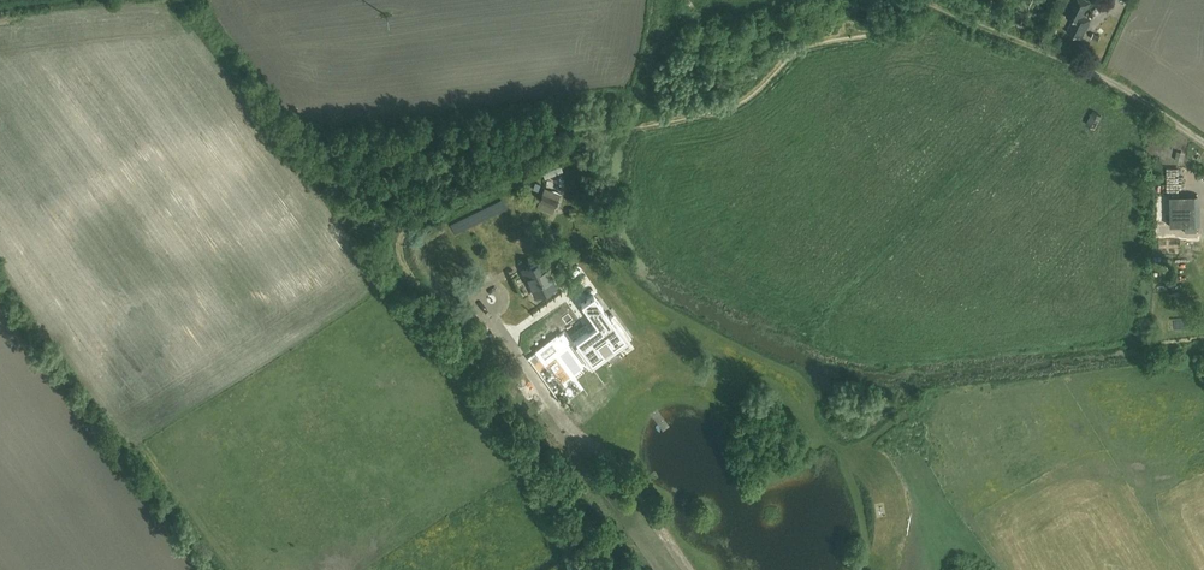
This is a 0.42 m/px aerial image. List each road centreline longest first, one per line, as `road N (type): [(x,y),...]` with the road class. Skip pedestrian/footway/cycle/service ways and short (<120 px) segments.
road 1 (track): [(1203,143),(1111,80),(912,3)]

